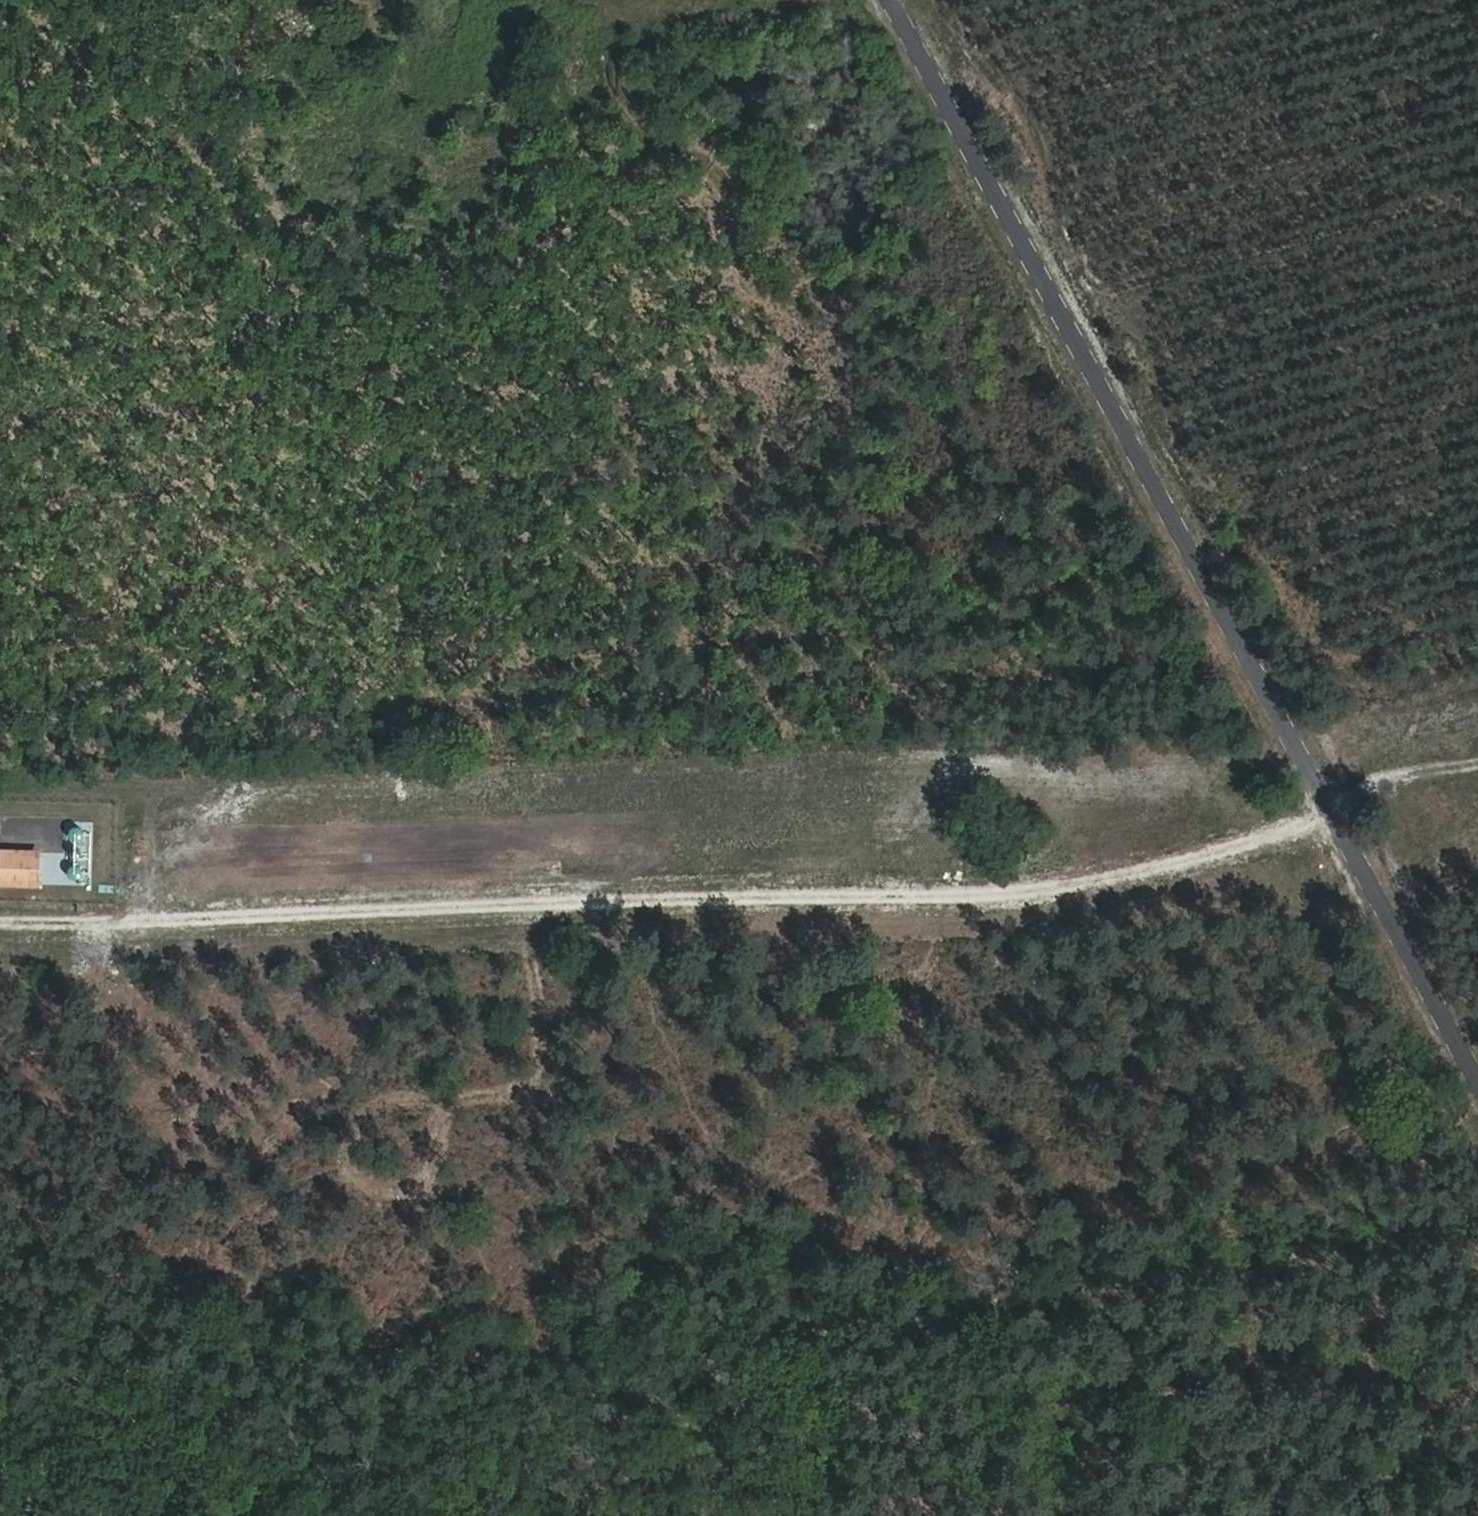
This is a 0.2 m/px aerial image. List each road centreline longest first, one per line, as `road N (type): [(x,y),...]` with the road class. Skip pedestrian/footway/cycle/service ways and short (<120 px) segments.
road 1 (track): [(0,800),(1291,746),(1477,723)]
road 2 (tertiary): [(1477,1084),(882,0)]

